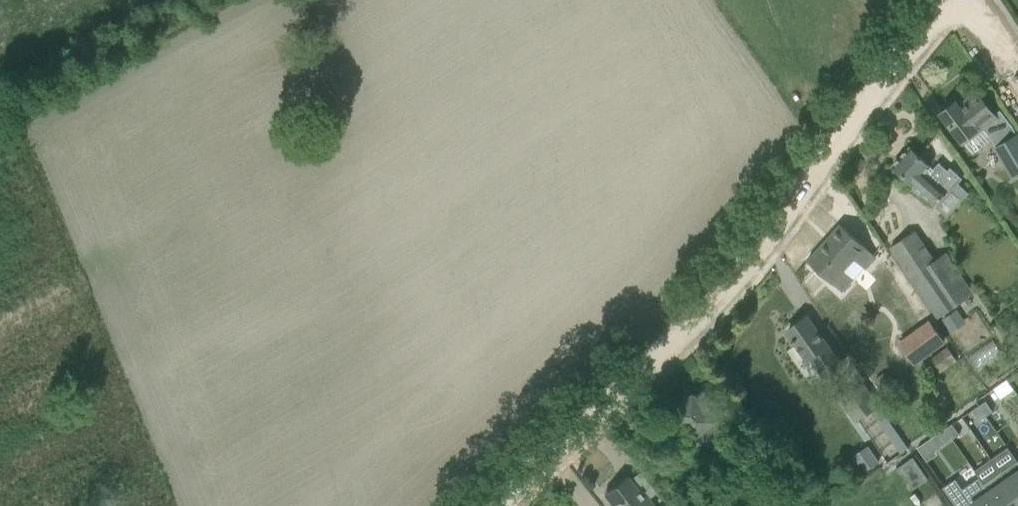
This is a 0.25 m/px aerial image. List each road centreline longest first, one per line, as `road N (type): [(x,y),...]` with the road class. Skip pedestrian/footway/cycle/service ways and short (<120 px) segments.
road 1 (tertiary): [(502,505),(729,281),(947,0)]

